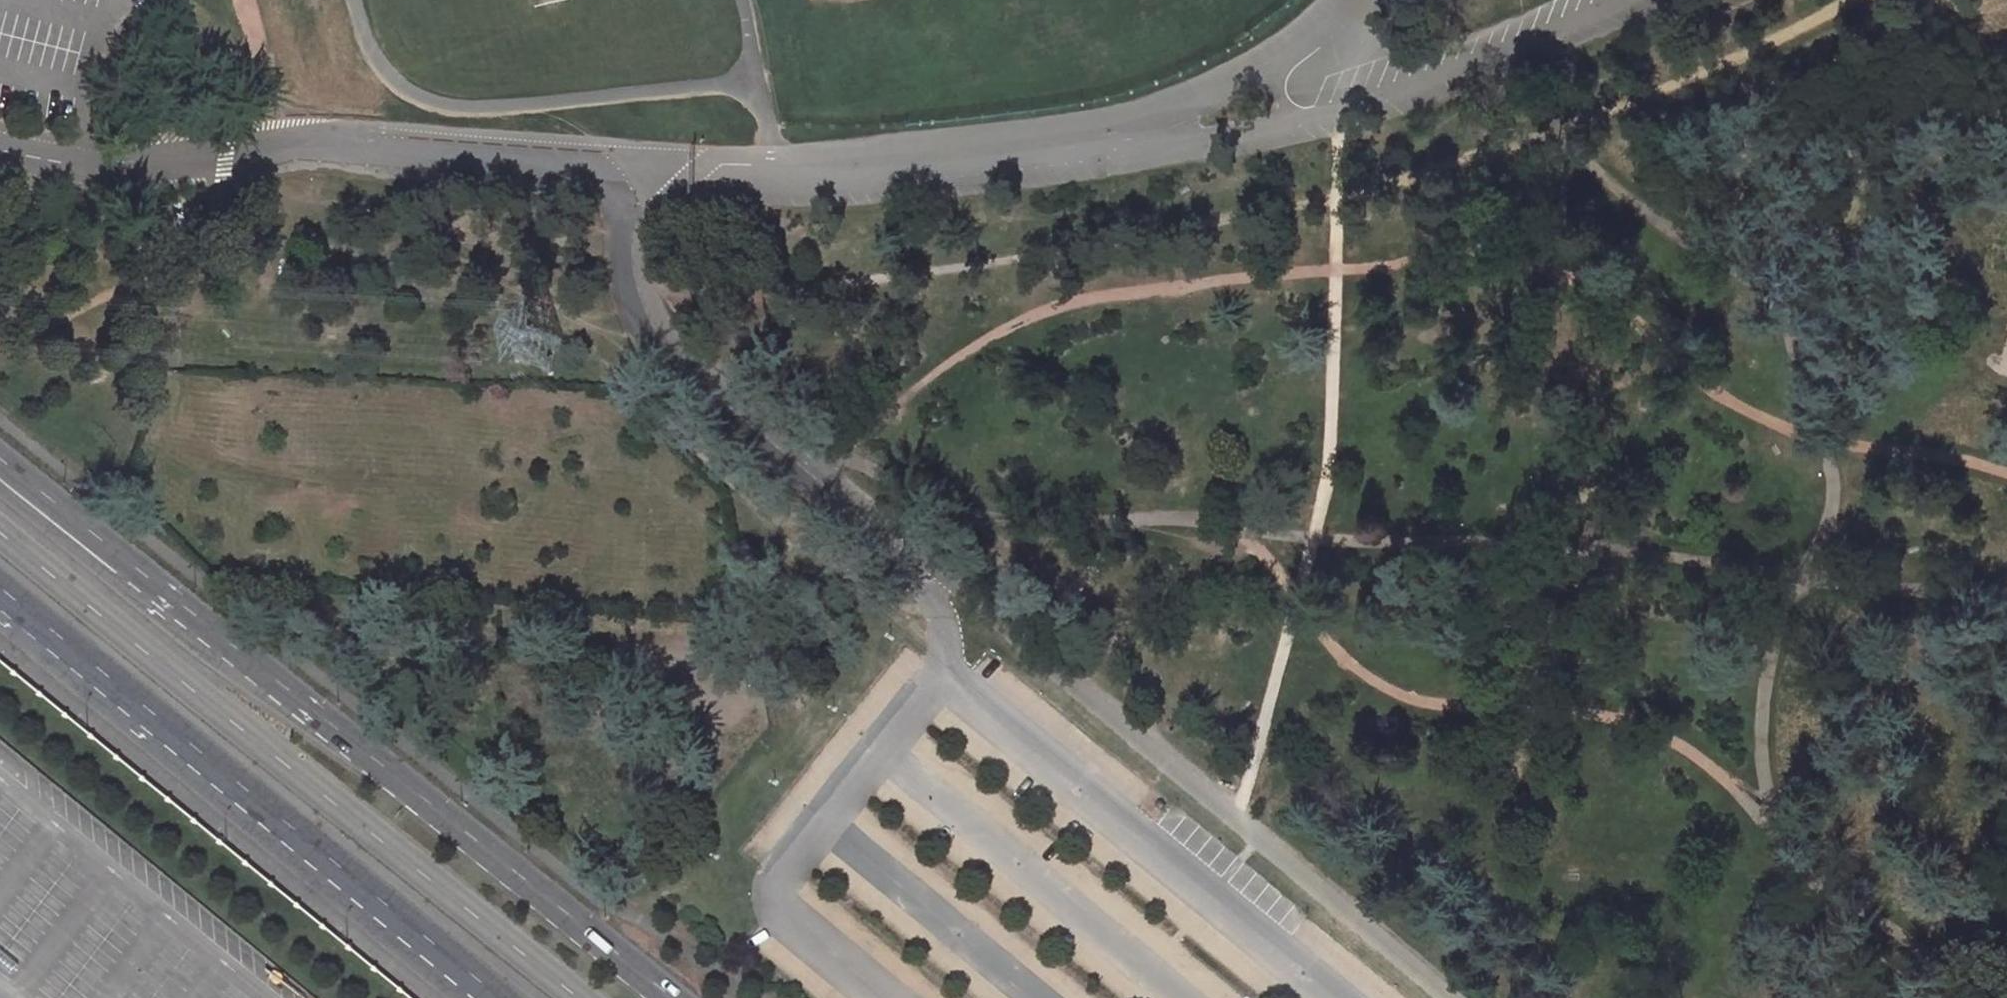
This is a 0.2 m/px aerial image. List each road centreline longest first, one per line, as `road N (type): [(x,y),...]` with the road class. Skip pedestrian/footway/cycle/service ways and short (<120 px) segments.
road 1 (track): [(655,308),(955,272),(1456,167),(1847,0)]
road 2 (primary): [(668,997),(141,573)]
road 3 (primary): [(24,607),(498,997)]
road 4 (primary): [(141,573),(0,460)]
road 5 (tertiary): [(141,573),(115,575),(0,489)]

